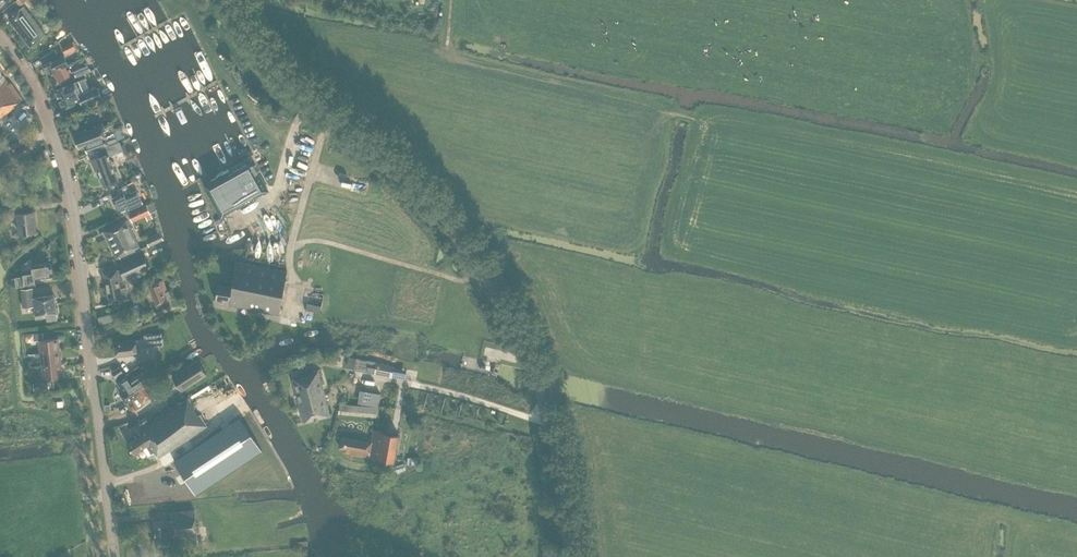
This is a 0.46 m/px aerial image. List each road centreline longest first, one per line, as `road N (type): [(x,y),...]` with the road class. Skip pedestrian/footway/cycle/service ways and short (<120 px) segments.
road 1 (unclassified): [(538,421),(490,306),(444,241),(246,45),(225,0)]
road 2 (unclassified): [(89,338),(63,169),(38,98),(0,42)]
road 3 (unclassified): [(116,556),(89,338)]
road 4 (residential): [(538,421),(403,383)]
road 5 (unclassified): [(561,556),(555,478),(538,421)]

